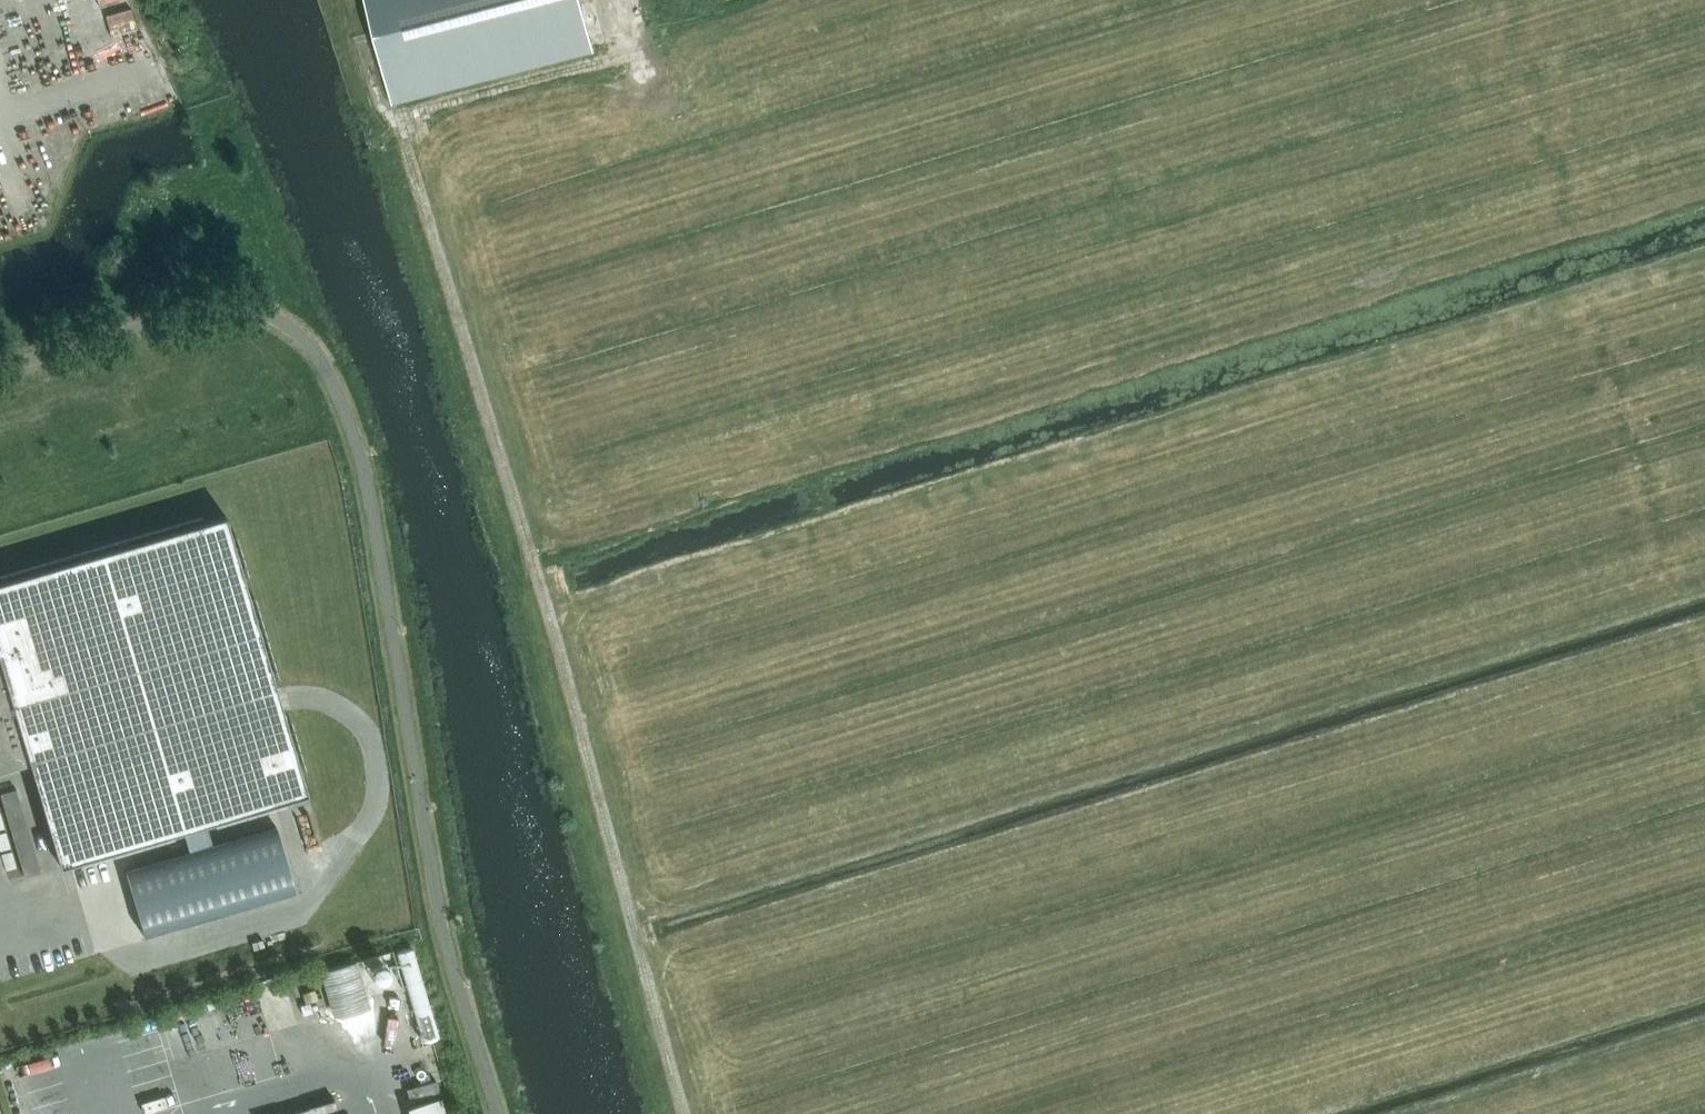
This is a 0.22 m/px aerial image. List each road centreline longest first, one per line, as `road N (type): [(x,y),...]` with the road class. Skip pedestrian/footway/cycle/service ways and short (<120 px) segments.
road 1 (track): [(610,0),(625,57),(398,116),(544,592),(682,1113)]

